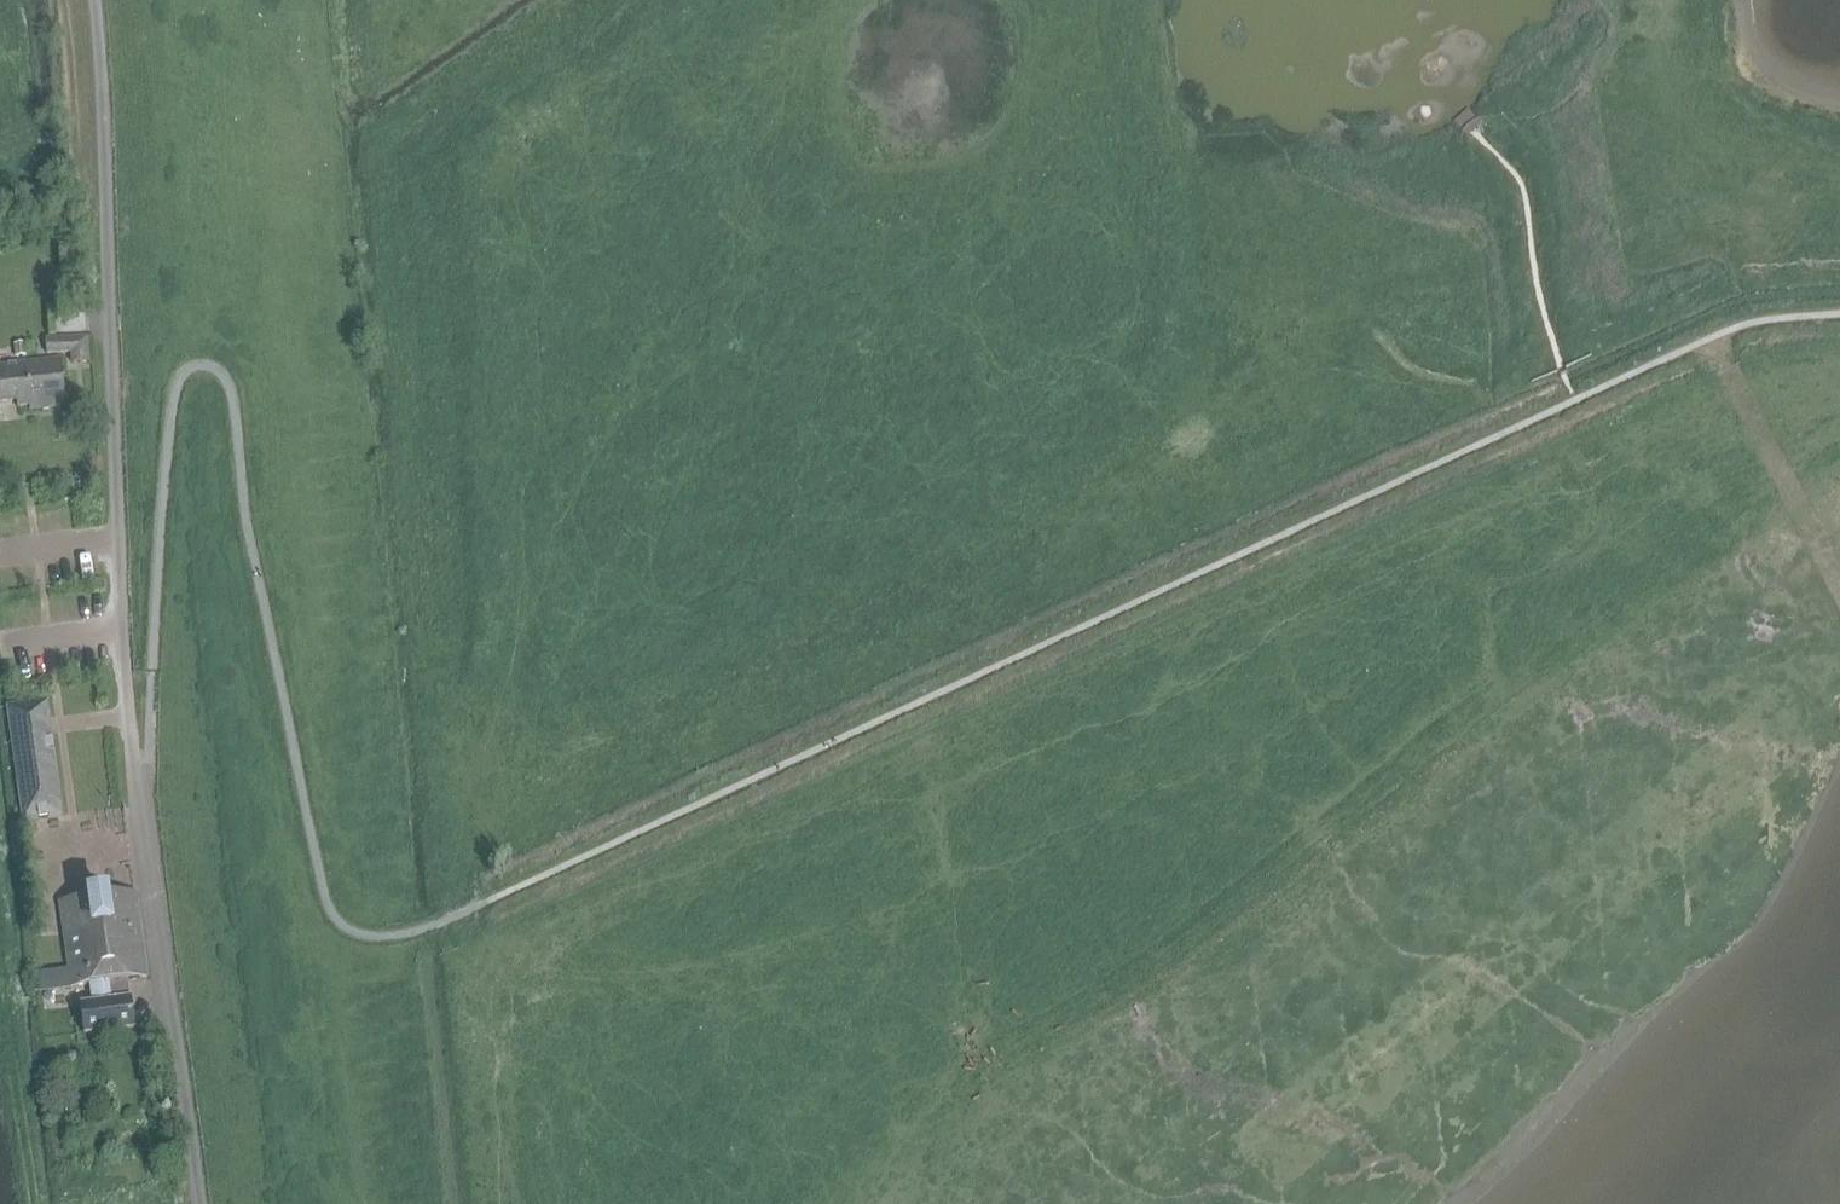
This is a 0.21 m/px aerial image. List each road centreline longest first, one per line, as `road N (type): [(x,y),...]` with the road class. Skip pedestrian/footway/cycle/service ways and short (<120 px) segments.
road 1 (unclassified): [(202,1203),(122,631),(93,0)]

